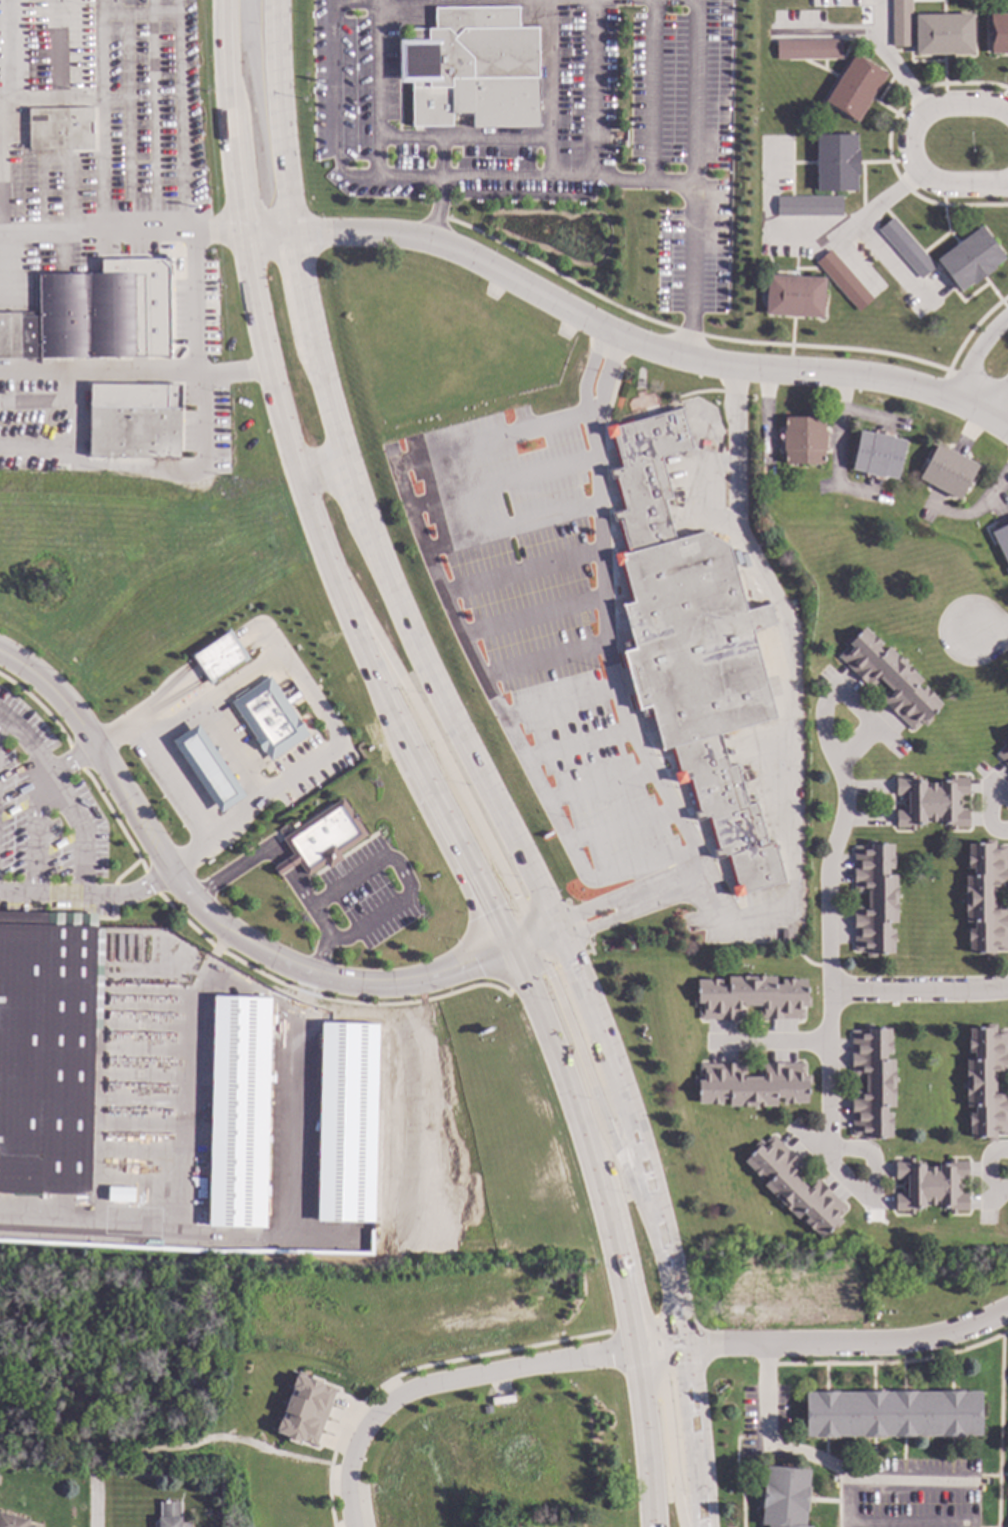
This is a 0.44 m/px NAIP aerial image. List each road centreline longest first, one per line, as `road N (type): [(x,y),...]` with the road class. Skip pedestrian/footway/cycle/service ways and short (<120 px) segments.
road 1 (primary): [(222,0),(242,237),(277,415),(369,667),(507,943)]
road 2 (primary): [(552,930),(415,657),(342,464),(288,237),(271,0)]
road 3 (residential): [(242,237),(410,239),(477,260),(621,341),(736,367),(881,379),(956,397),(1007,431)]
road 4 (residential): [(507,943),(418,983),(381,988),(305,974),(238,942),(171,875),(71,710),(0,651)]
road 5 (primary): [(679,1345),(635,1148),(552,930)]
road 6 (primary): [(330,569),(386,649),(525,915),(552,930)]
road 7 (primary): [(507,943),(568,1084),(632,1348)]
road 8 (residential): [(350,1526),(352,1451),(388,1402),(421,1386),(632,1348)]
road 9 (primary): [(660,1250),(546,967),(507,943)]
road 10 (residential): [(679,1345),(899,1342),(1007,1310)]
road 11 (residential): [(1007,117),(932,108),(914,113),(904,135),(909,175),(928,185),(1007,185)]
road 12 (primary): [(684,1526),(661,1377),(651,1358),(632,1348)]
road 13 (primary): [(696,1526),(679,1345)]
road 14 (residential): [(1007,985),(828,990)]
road 15 (primary): [(632,1348),(647,1526)]

